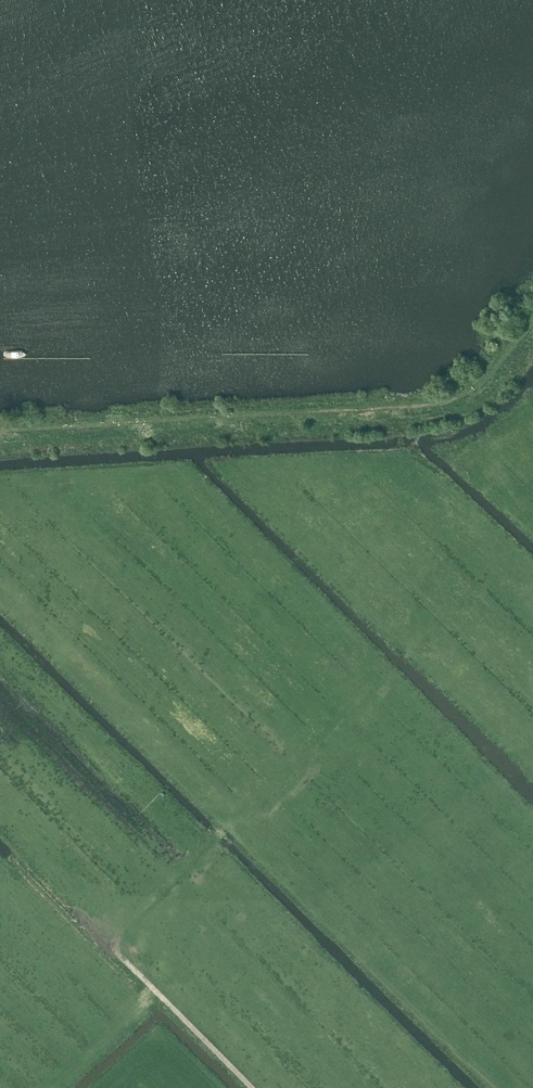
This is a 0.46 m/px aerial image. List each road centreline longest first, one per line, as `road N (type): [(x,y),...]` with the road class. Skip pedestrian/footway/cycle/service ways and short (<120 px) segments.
road 1 (track): [(249,1087),(121,958),(117,940)]

